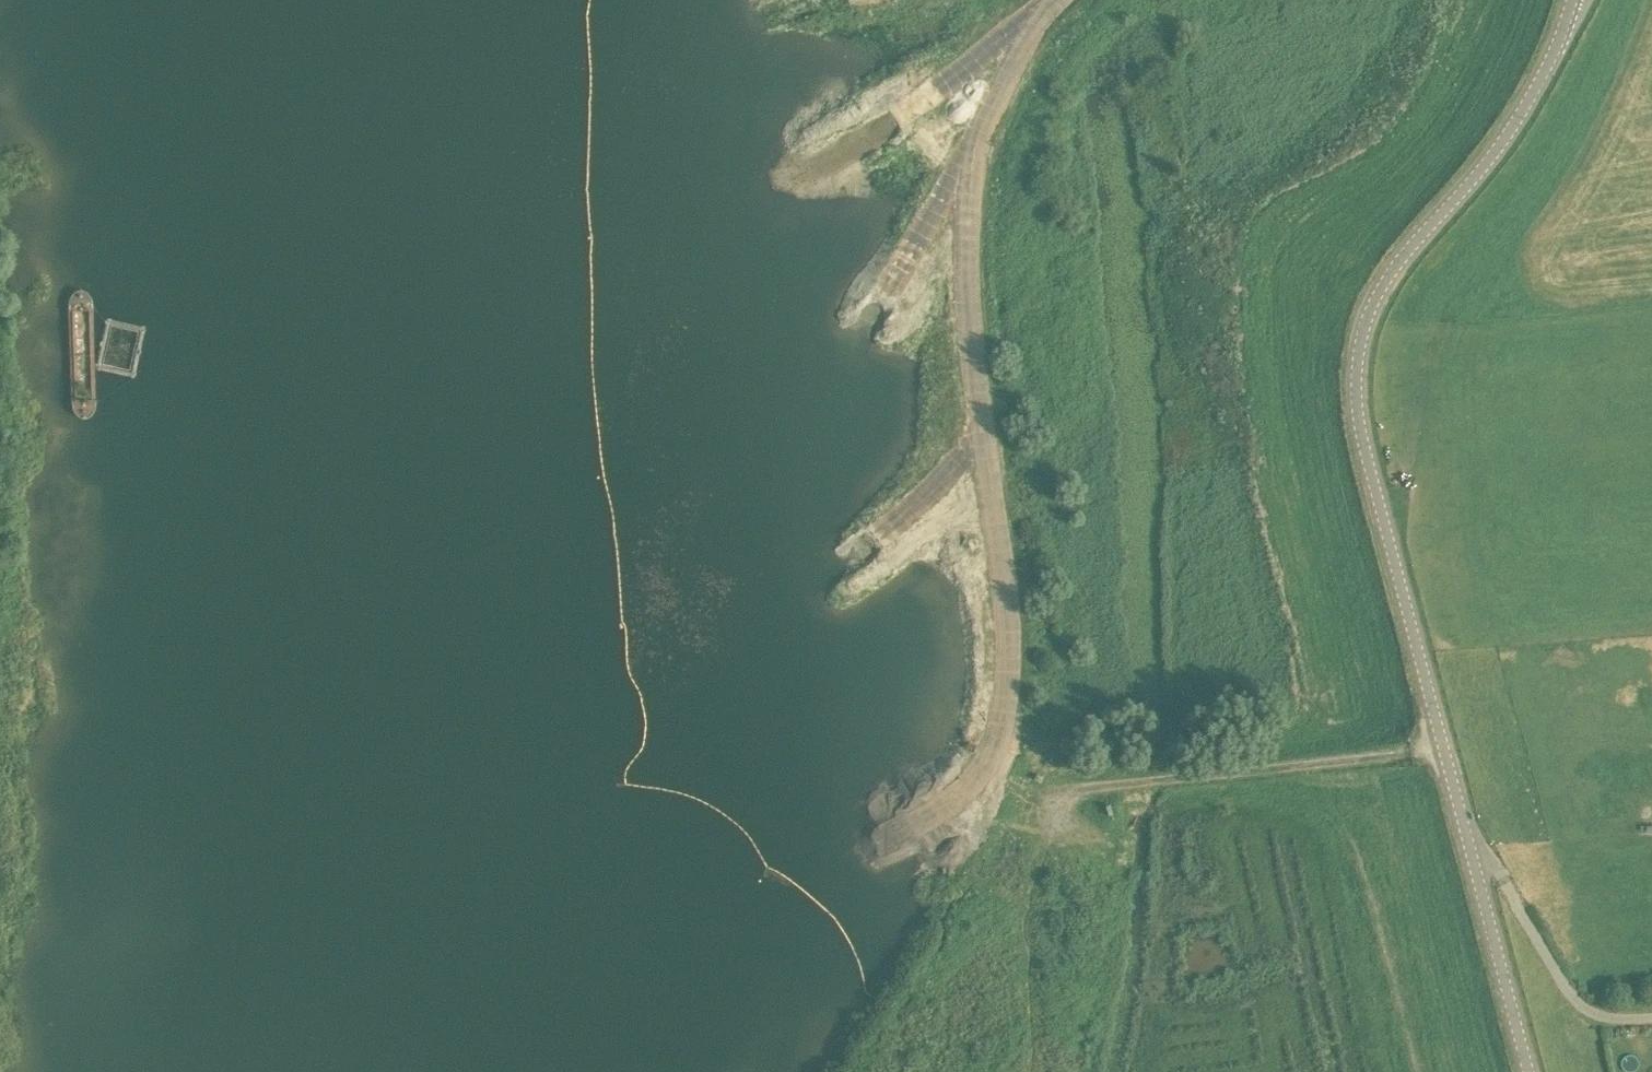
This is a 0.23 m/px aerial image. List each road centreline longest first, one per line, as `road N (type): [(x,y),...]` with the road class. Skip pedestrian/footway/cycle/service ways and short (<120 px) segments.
road 1 (unclassified): [(1572,0),(1545,68),(1500,144),(1372,301),(1352,377),(1357,446),(1524,1071)]

